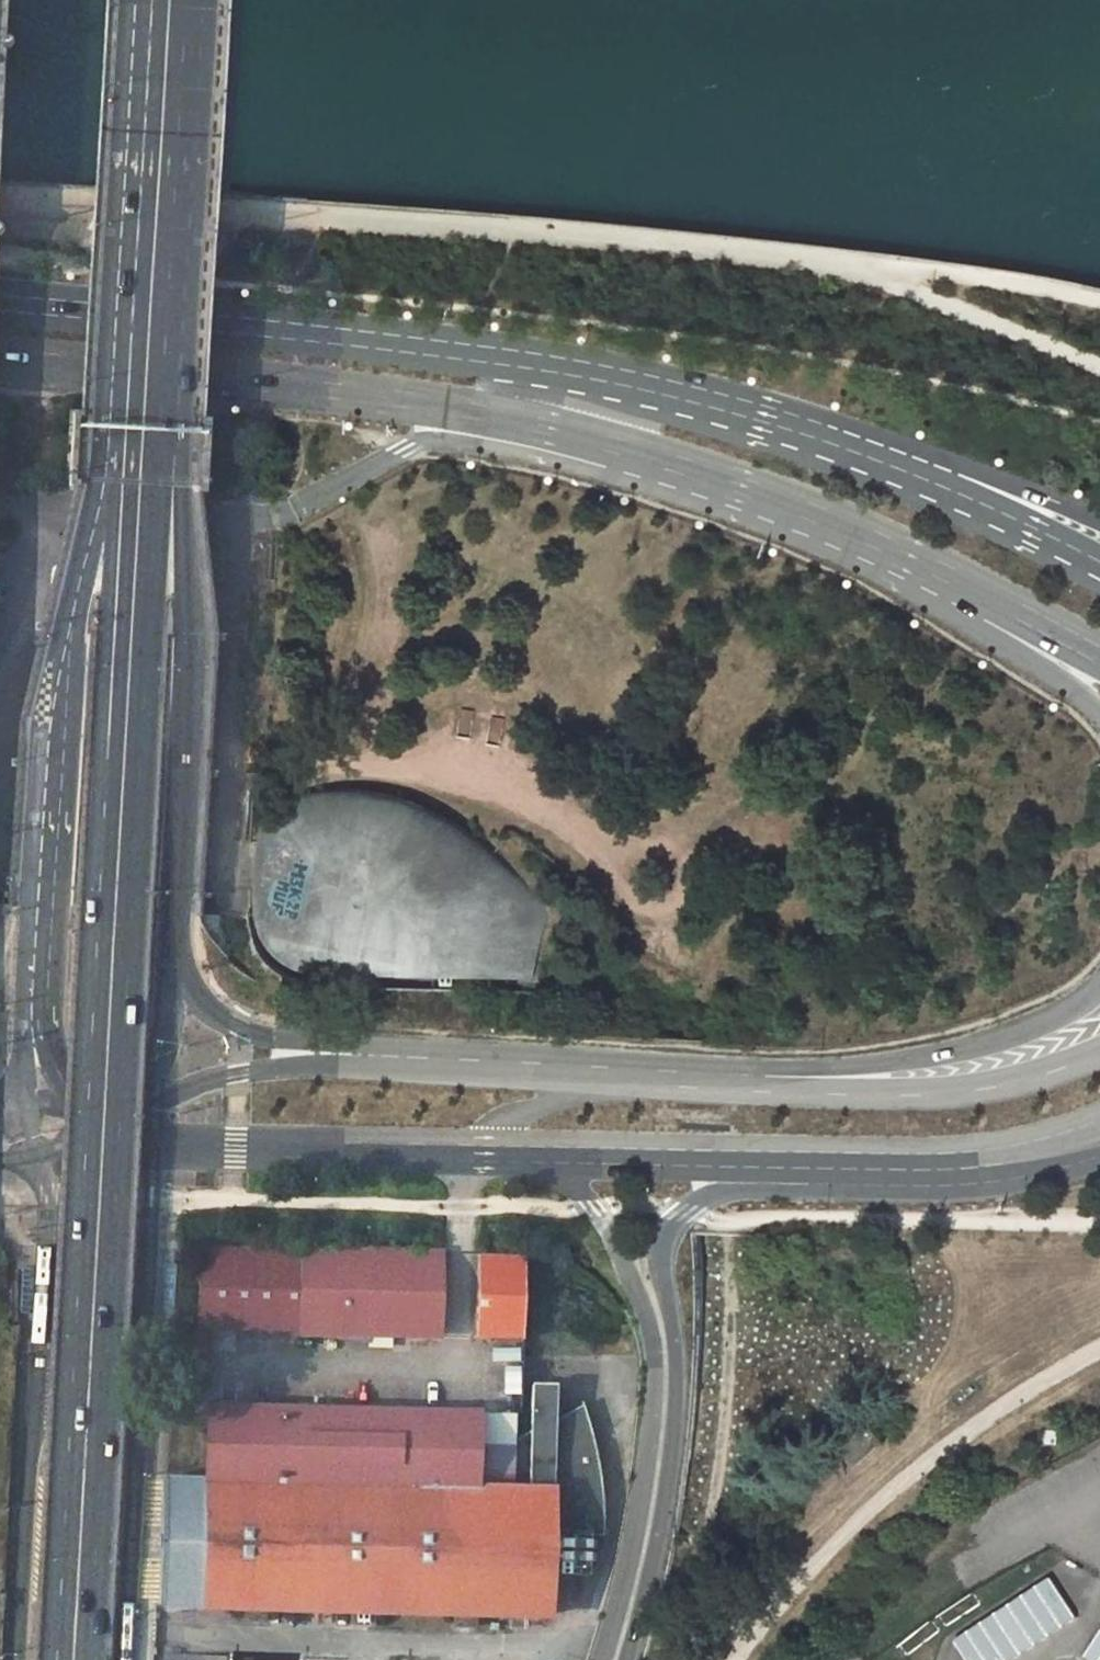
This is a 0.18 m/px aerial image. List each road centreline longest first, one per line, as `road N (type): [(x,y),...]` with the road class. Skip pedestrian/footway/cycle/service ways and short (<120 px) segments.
road 1 (primary): [(89,1659),(137,821),(169,452)]
road 2 (primary): [(117,453),(58,1659)]
road 3 (primary): [(0,359),(483,411),(605,442),(783,504),(909,565)]
road 4 (primary): [(789,420),(593,372),(460,350),(0,303)]
road 5 (primary): [(117,453),(69,721),(52,1024),(69,1089),(101,1128)]
road 6 (primary): [(101,1128),(48,1194),(17,1659)]
road 7 (primary): [(535,1154),(595,1210),(648,1322),(655,1374),(630,1553),(599,1659)]
road 8 (primary): [(629,1659),(661,1548),(677,1440),(680,1346),(667,1240),(686,1212),(756,1156)]
road 9 (primary): [(176,966),(193,592),(169,452)]
road 10 (primary): [(140,0),(117,453)]
road 11 (primary): [(169,452),(190,0)]
road 12 (primary): [(154,1141),(535,1154)]
road 13 (primary): [(1099,984),(1027,1030),(972,1047),(739,1076)]
road 14 (primary): [(1099,1051),(1041,1074),(943,1090),(739,1076)]
road 15 (primary): [(756,1156),(1025,1157),(1099,1137)]
road 16 (primary): [(1099,572),(789,420)]
road 17 (primary): [(739,1076),(396,1057)]
road 18 (primary): [(1099,519),(934,458),(789,420)]
road 19 (primary): [(396,1057),(242,1029),(201,1004),(176,966)]
road 20 (primary): [(396,1057),(239,1074),(156,1098)]
road 21 (primary): [(909,565),(984,636),(1099,712)]
road 22 (primary): [(535,1154),(756,1156)]
road 23 (primary): [(909,565),(1099,658)]
road 24 (primary): [(156,1098),(176,966)]

